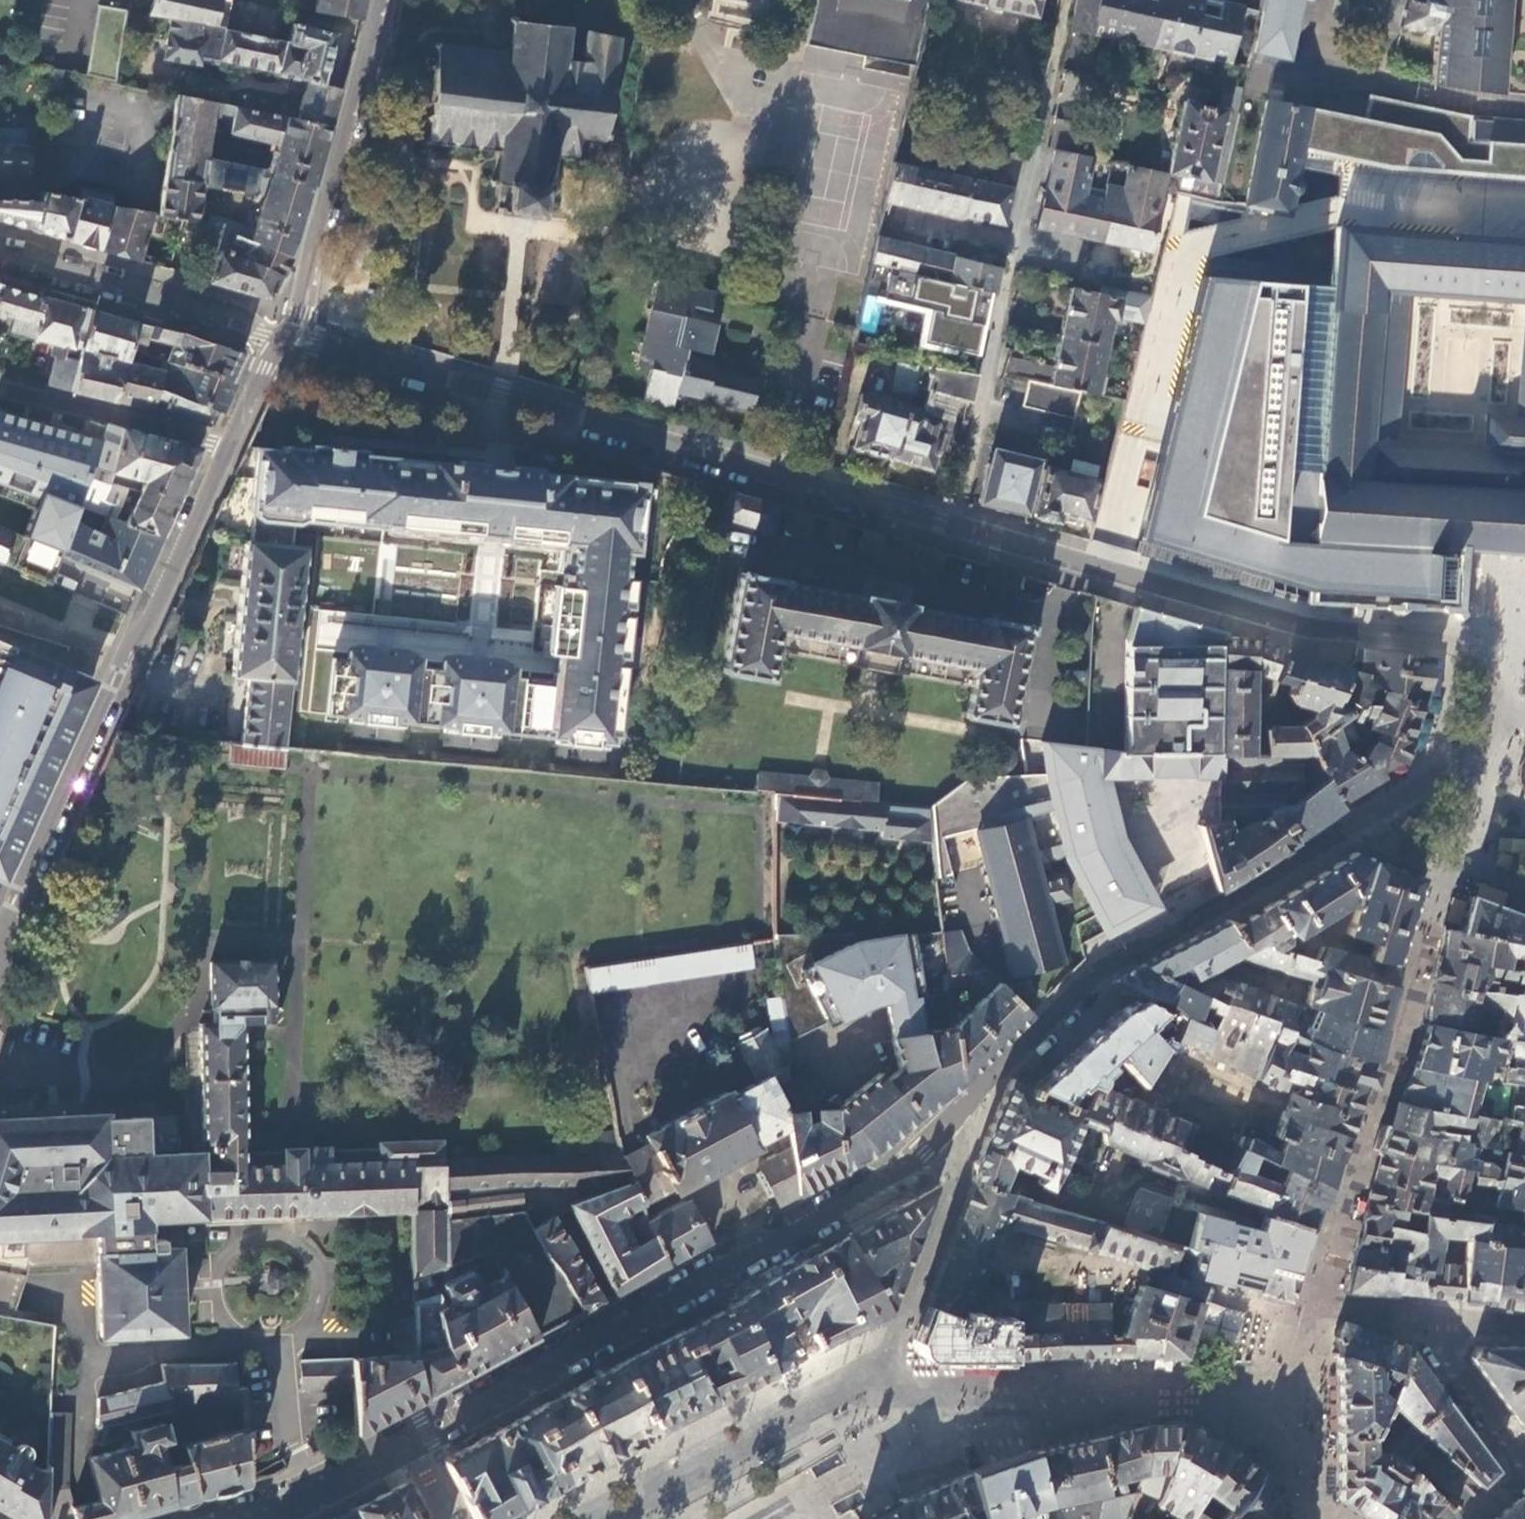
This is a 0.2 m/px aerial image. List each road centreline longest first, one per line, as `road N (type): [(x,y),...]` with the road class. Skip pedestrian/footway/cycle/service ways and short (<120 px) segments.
road 1 (residential): [(409,1445),(901,1182),(955,1137),(1003,1064),(1106,971),(1452,770),(1492,729)]
road 2 (residential): [(952,526),(288,339)]
road 3 (residential): [(1492,729),(1496,672),(1472,646),(1331,635),(952,526)]
road 4 (residential): [(952,526),(1066,0)]
road 5 (residential): [(383,0),(288,339)]
road 6 (residential): [(127,660),(0,951)]
road 7 (residential): [(288,339),(0,253)]
road 8 (residential): [(1524,1473),(1441,1348),(1443,1325),(1524,1328)]
road 9 (residential): [(0,388),(231,446)]
road 10 (residential): [(231,446),(127,660)]
road 11 (residential): [(1524,893),(1456,866),(1480,797),(1492,729)]
road 12 (residential): [(236,1518),(316,1497),(409,1445)]
road 13 (residential): [(127,660),(3,610)]
road 14 (residential): [(288,339),(231,446)]

